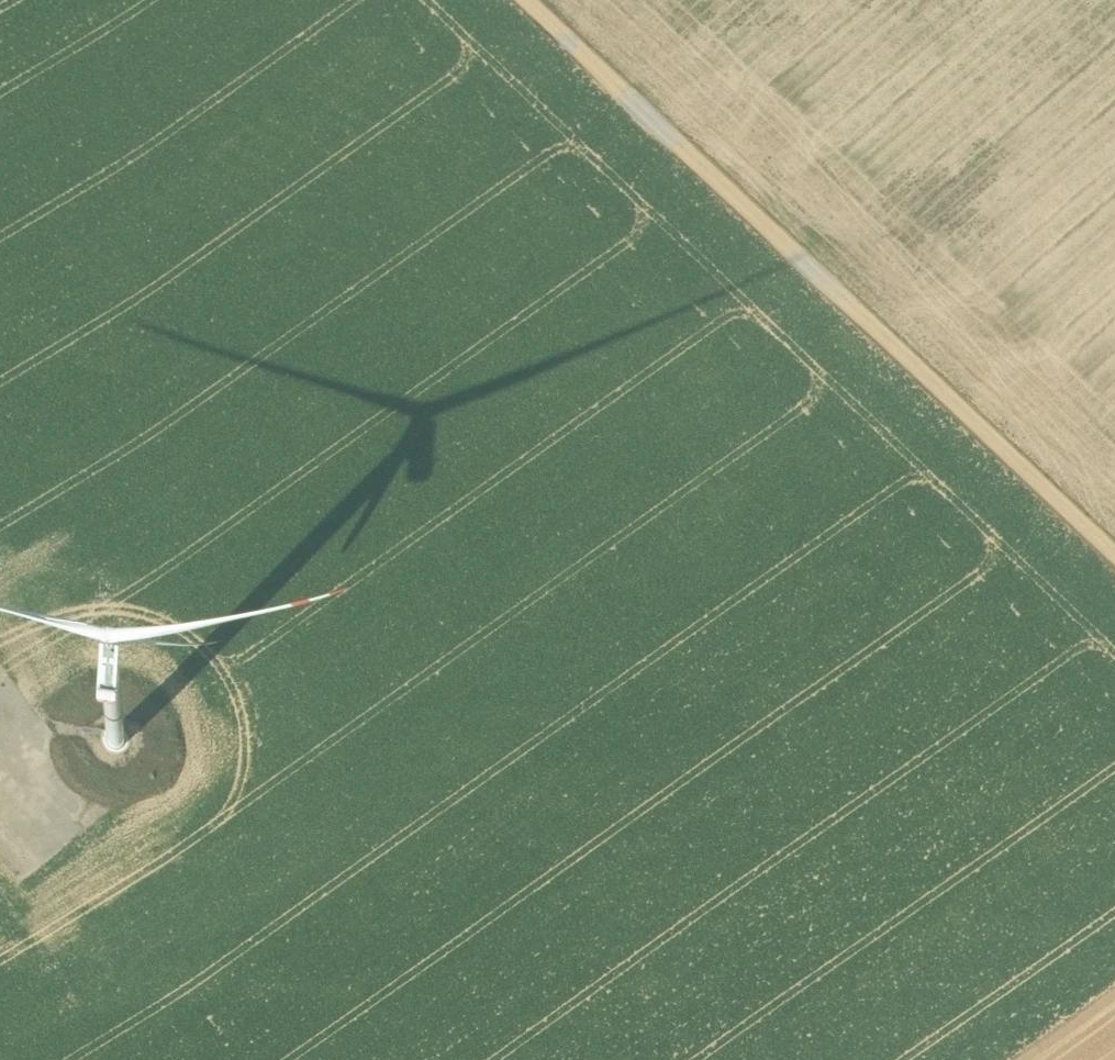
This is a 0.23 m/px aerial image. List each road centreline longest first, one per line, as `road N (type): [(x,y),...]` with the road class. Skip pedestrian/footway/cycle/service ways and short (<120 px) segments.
road 1 (track): [(531,0),(1114,545)]

